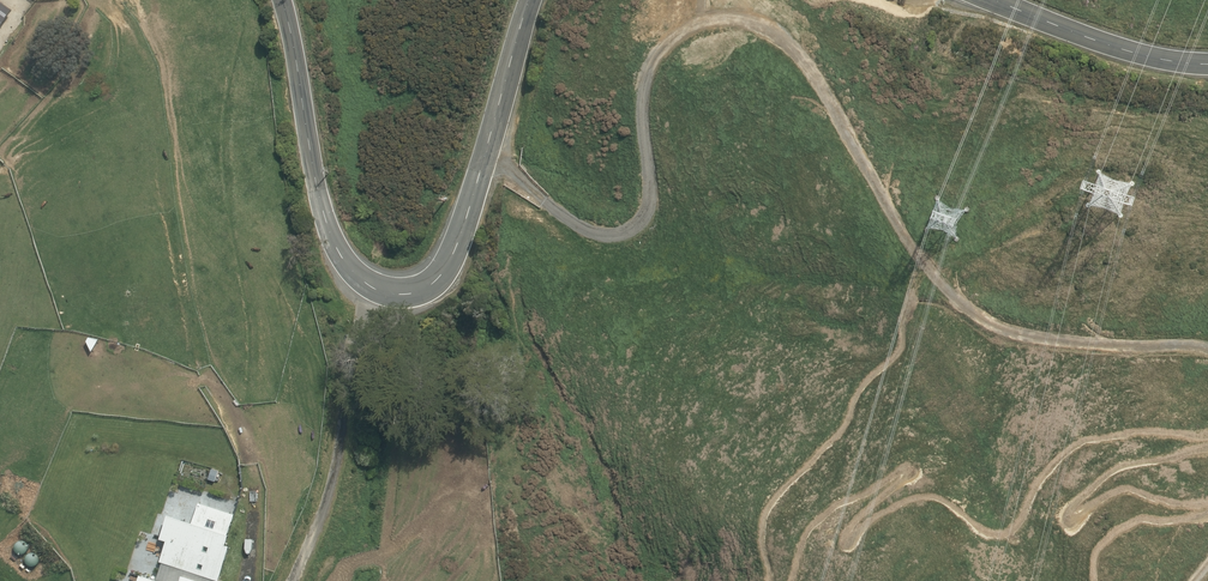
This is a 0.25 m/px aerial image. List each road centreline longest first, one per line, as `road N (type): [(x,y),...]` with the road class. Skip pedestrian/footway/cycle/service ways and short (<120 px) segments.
road 1 (track): [(1207,353),(1030,341),(985,326),(903,240),(813,72),(768,30),(718,20),(682,31),(661,49),(641,106),(649,208),(638,228),(589,234),(486,148)]
road 2 (tertiary): [(530,0),(458,243),(442,275),(399,294),(352,270),(321,209),(281,0)]
road 3 (tertiary): [(1207,65),(1120,49),(993,0)]

